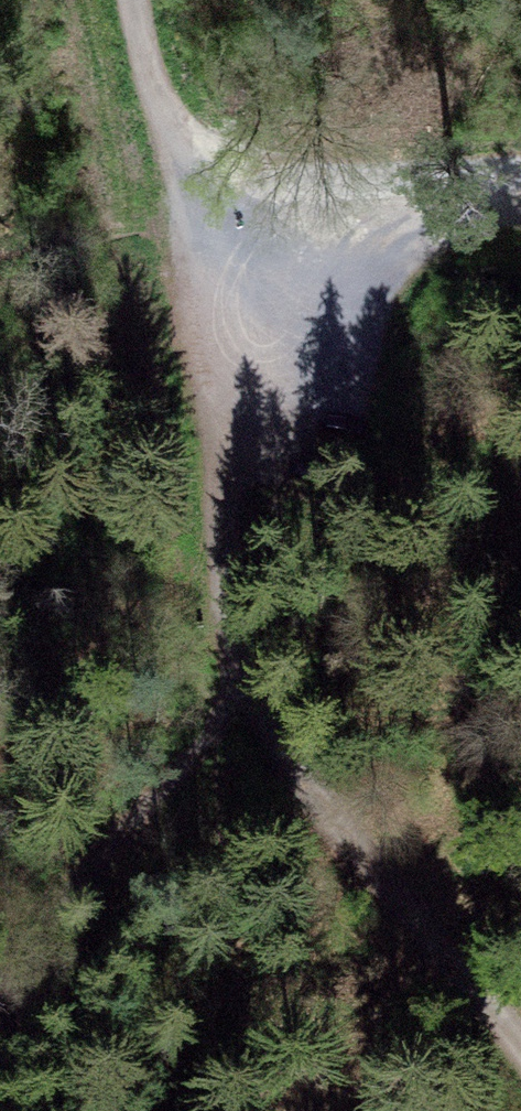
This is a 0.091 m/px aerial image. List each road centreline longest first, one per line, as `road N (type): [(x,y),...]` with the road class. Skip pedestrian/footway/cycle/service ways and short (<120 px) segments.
road 1 (track): [(520,1007),(495,956),(309,732),(230,547),(137,0)]
road 2 (track): [(309,732),(192,750),(0,1048)]
road 3 (unclassified): [(520,174),(324,197)]
road 4 (unclassified): [(175,224),(324,197)]

